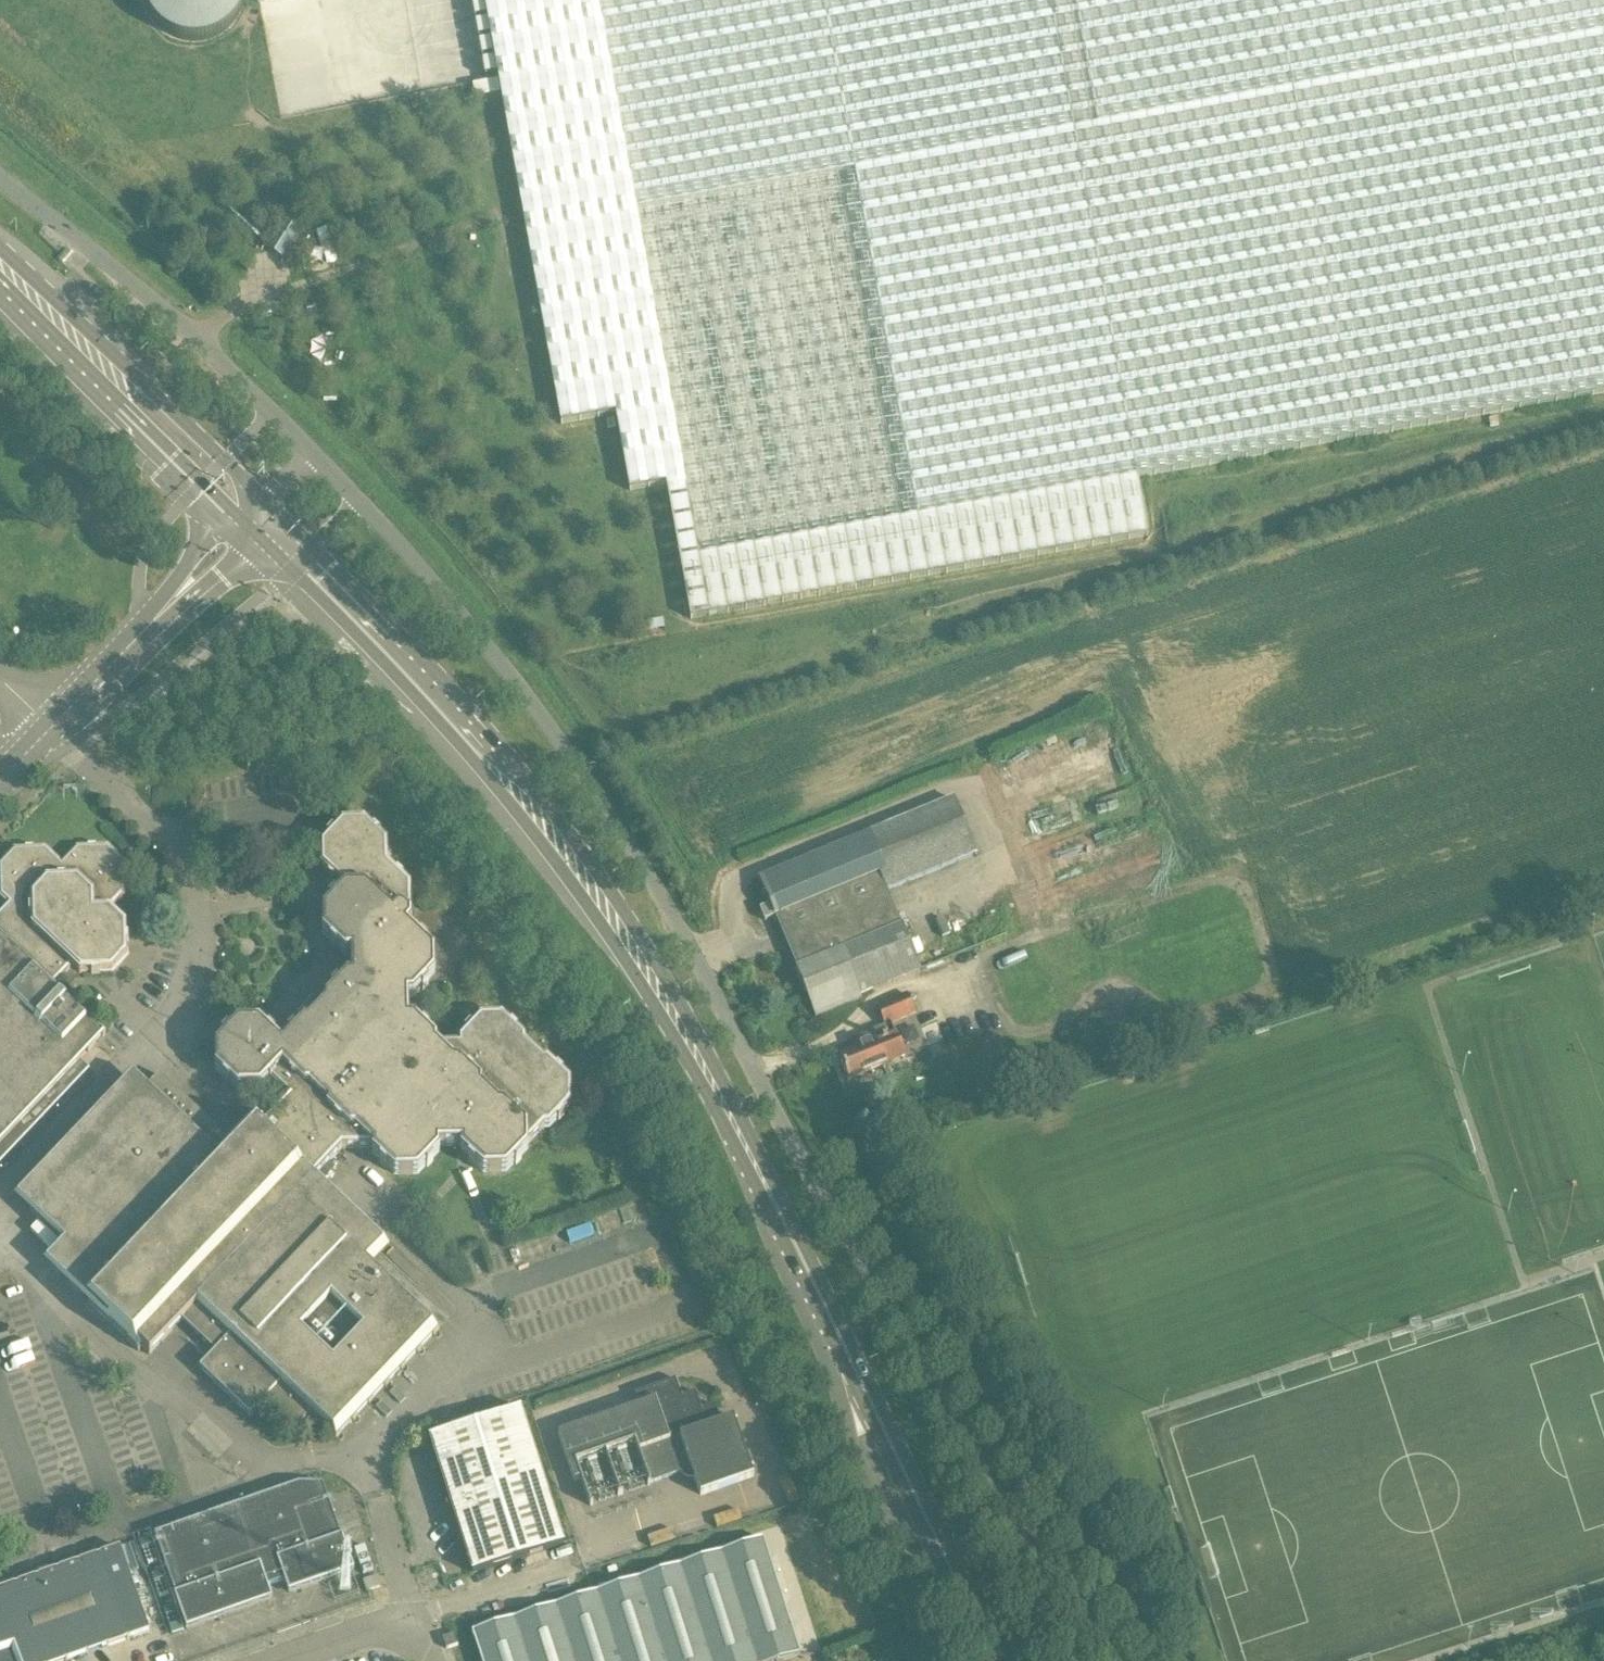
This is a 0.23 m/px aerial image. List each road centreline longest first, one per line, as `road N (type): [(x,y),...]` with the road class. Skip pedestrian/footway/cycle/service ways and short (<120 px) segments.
road 1 (unclassified): [(1112,1660),(826,1211),(587,770),(360,495),(312,449)]
road 2 (secondary): [(995,1660),(740,1137),(573,861),(301,563),(250,518)]
road 3 (unclassified): [(312,449),(208,345),(0,176)]
road 4 (secondary): [(250,518),(0,280)]
road 5 (tertiary): [(50,726),(250,518)]
road 6 (residential): [(429,1660),(415,1616),(283,1660)]

